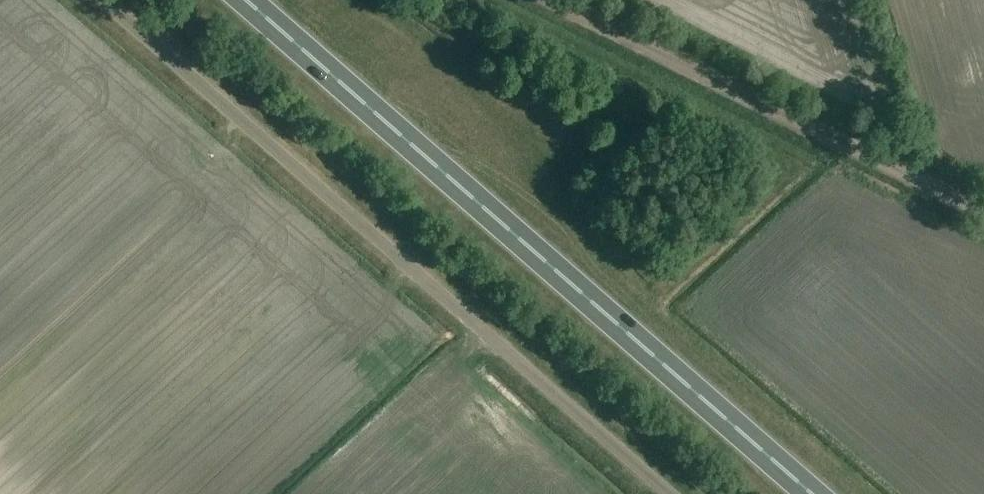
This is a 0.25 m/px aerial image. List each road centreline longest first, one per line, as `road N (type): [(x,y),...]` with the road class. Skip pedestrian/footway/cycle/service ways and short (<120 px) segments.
road 1 (unclassified): [(671,493),(105,0)]
road 2 (trunk): [(812,493),(246,0)]
road 3 (track): [(983,206),(560,0)]

